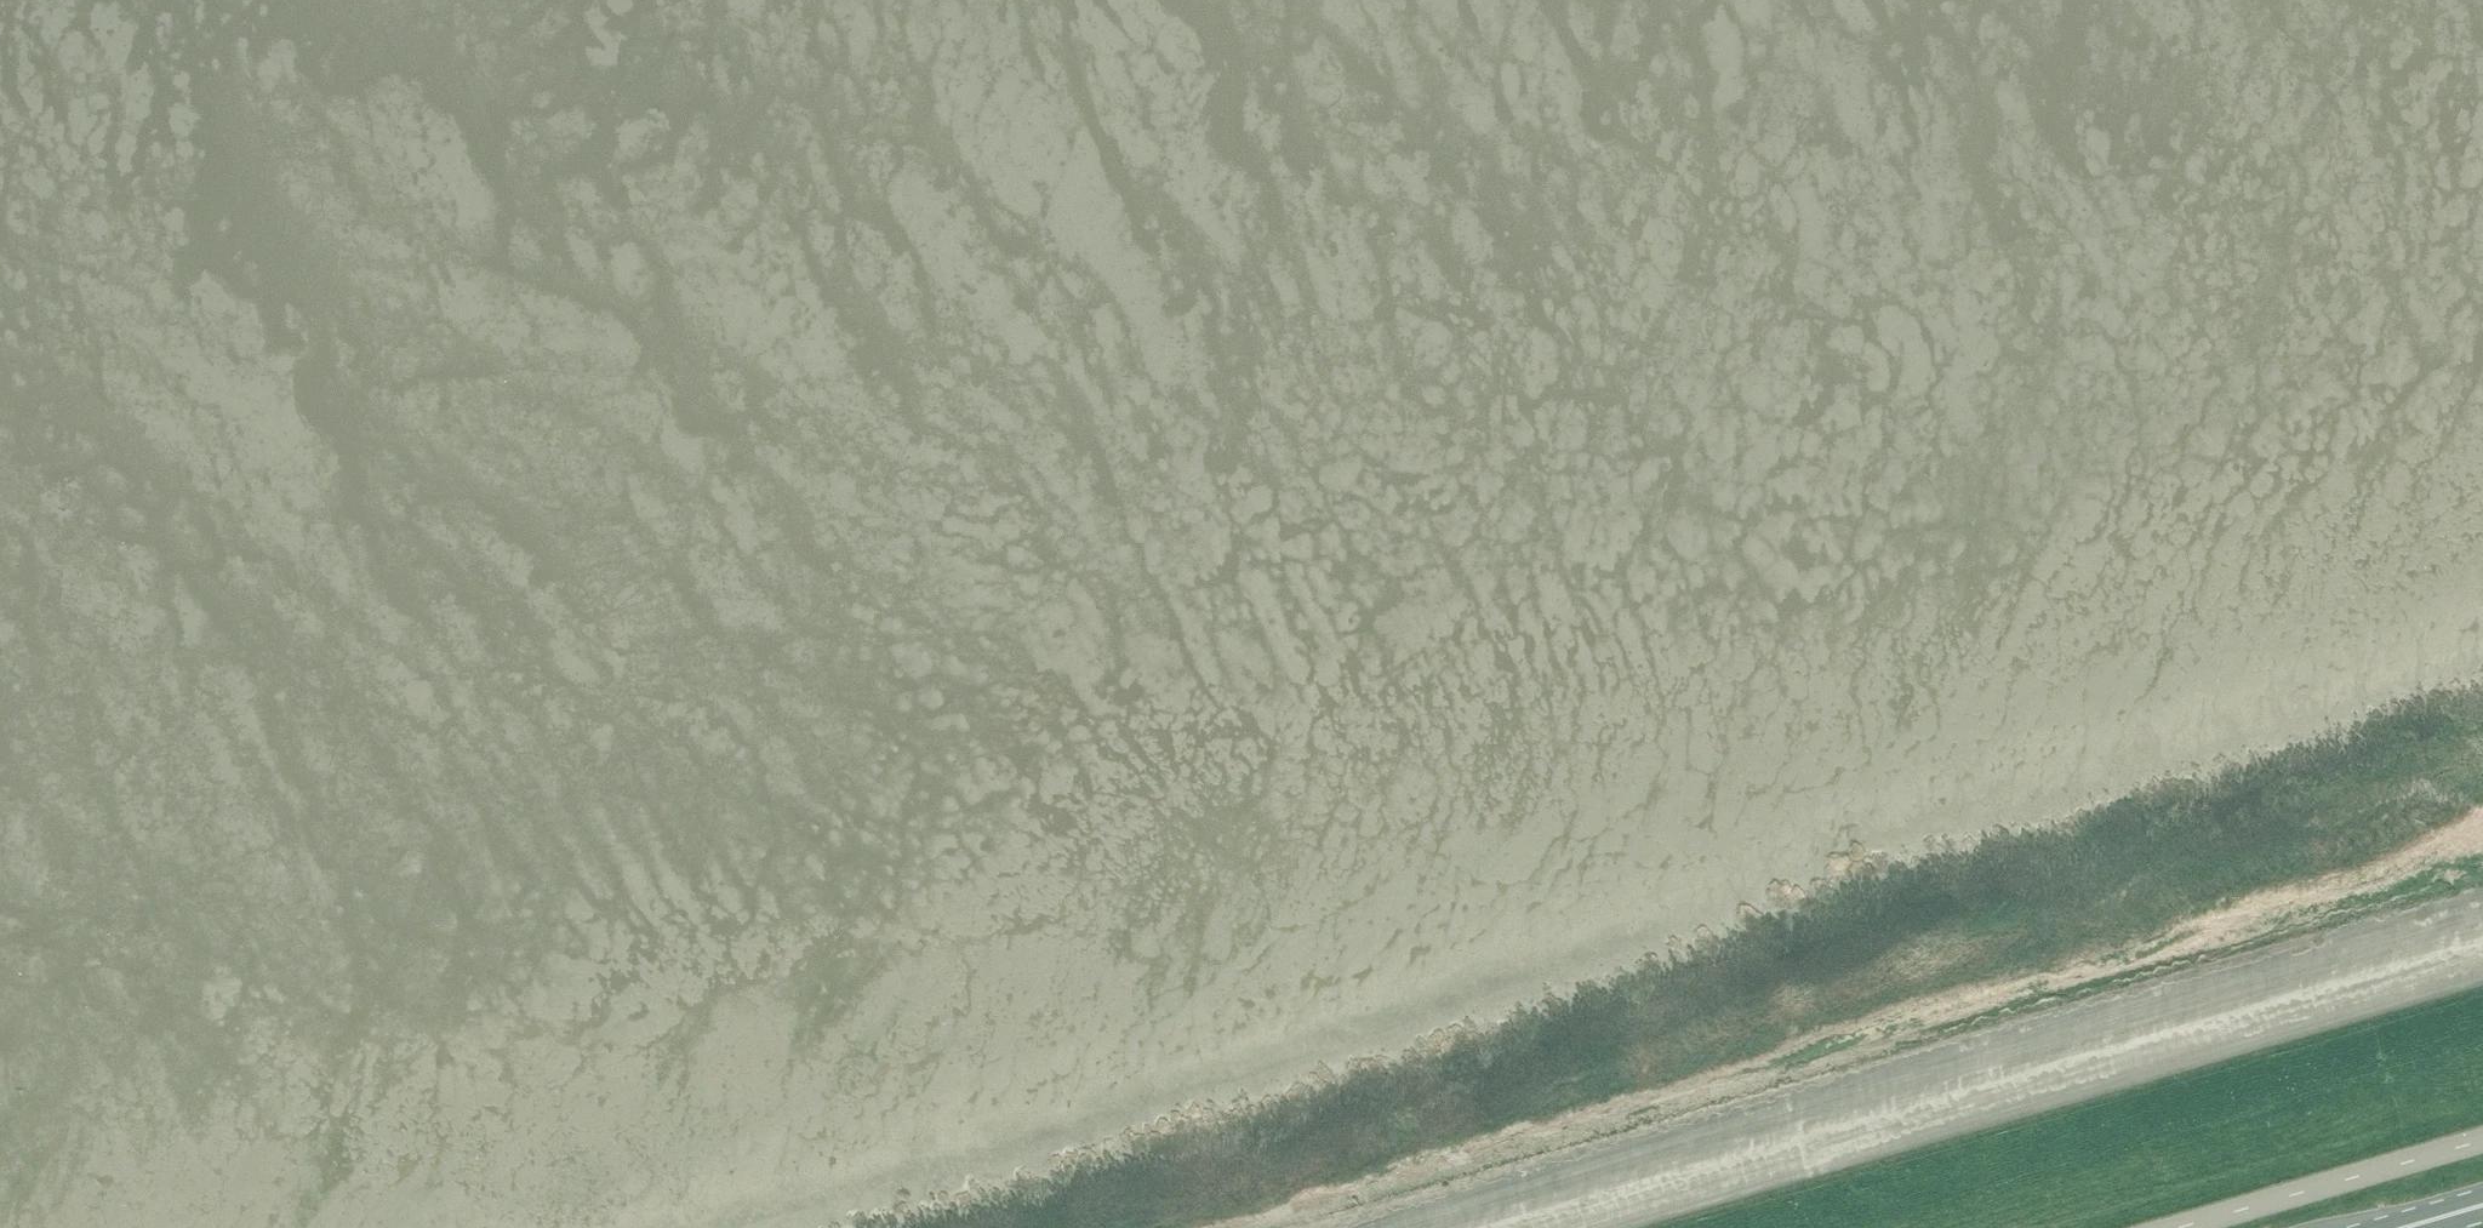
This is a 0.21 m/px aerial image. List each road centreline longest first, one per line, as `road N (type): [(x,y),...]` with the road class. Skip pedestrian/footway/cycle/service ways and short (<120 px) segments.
road 1 (unclassified): [(2174,1227),(2482,1139)]

